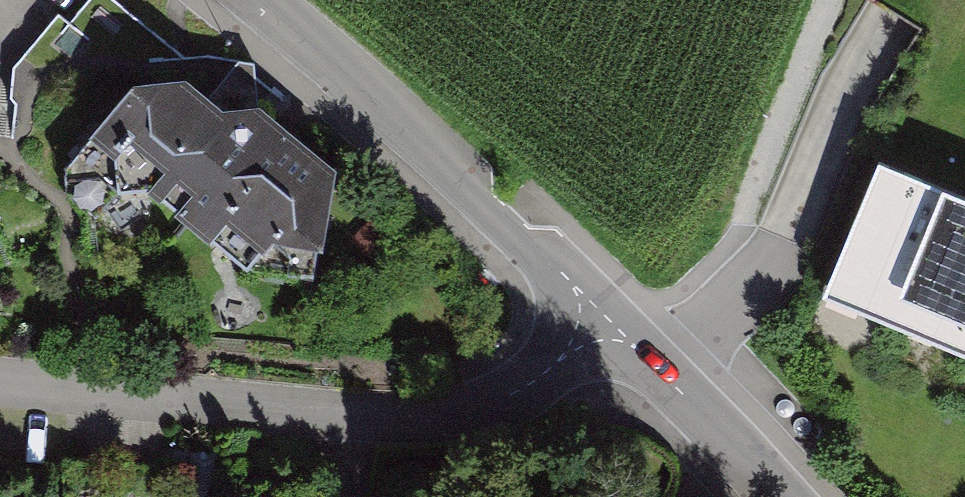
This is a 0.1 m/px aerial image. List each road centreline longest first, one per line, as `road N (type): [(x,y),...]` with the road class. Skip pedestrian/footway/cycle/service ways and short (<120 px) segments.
road 1 (residential): [(0,379),(417,418),(519,390),(595,327)]
road 2 (residential): [(266,0),(565,276),(595,327)]
road 3 (residential): [(595,327),(662,372),(779,496)]

